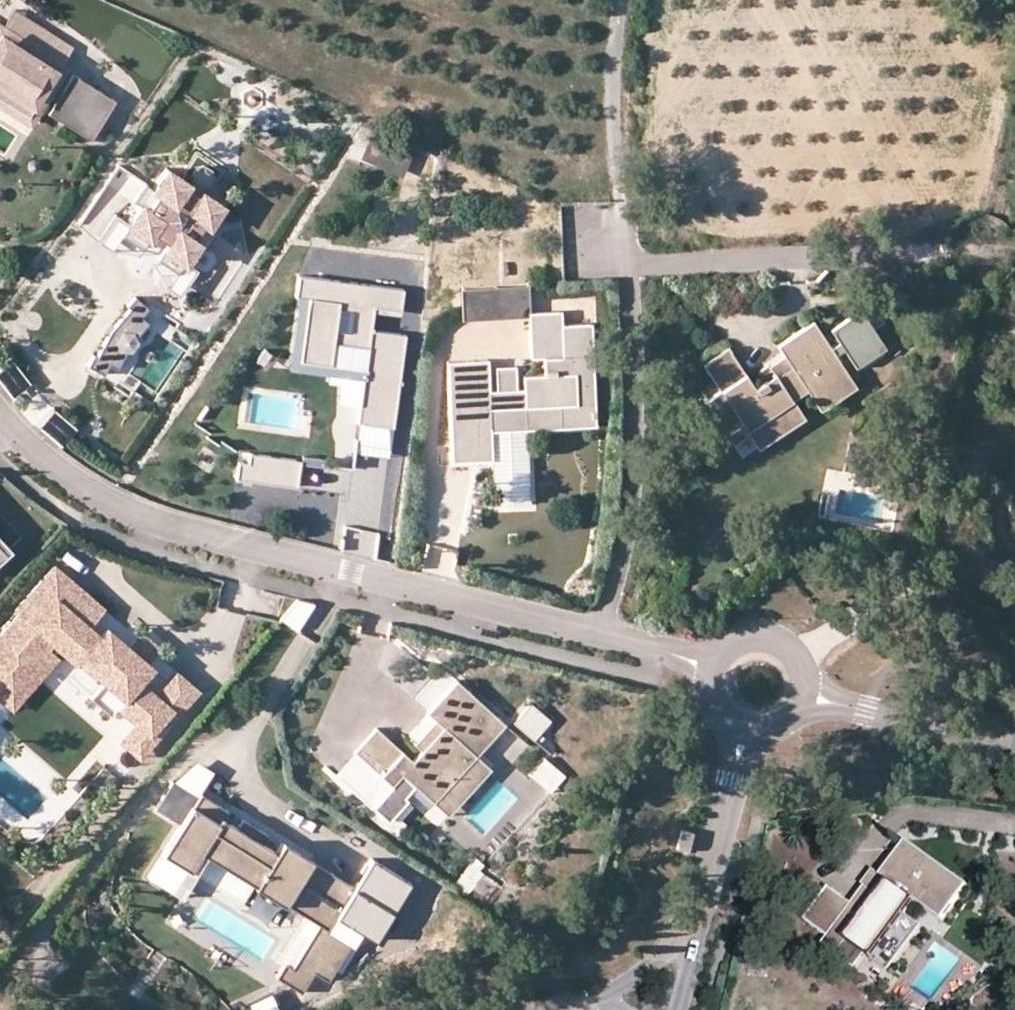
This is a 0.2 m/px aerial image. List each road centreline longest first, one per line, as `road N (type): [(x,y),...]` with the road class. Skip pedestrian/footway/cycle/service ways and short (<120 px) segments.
road 1 (tertiary): [(599,632),(157,525),(47,463),(0,414)]
road 2 (residential): [(599,632),(618,573),(632,481),(632,342),(622,263)]
road 3 (residential): [(622,263),(938,252)]
road 4 (track): [(618,0),(615,235)]
road 5 (residential): [(802,695),(1014,744)]
road 6 (tertiary): [(707,878),(660,954),(610,992),(573,1006)]
road 7 (tertiary): [(707,878),(745,728)]
road 8 (tertiary): [(676,1009),(707,878)]
road 9 (tertiary): [(802,695),(798,666),(777,645),(748,642),(718,665)]
road 10 (tertiary): [(718,665),(599,632)]

